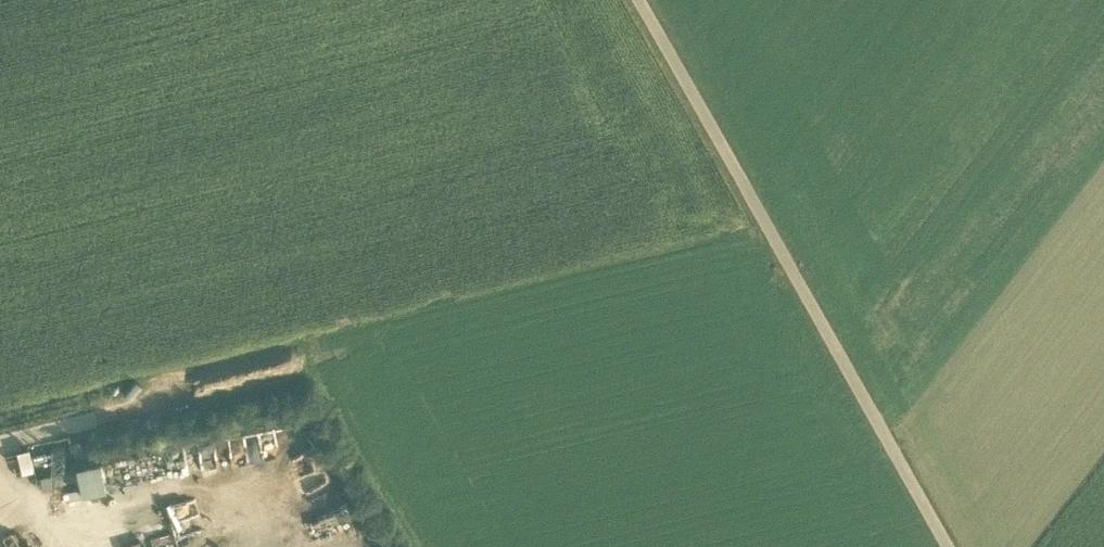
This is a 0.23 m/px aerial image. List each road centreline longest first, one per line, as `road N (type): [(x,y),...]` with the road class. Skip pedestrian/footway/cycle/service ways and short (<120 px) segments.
road 1 (track): [(947,546),(635,0)]

